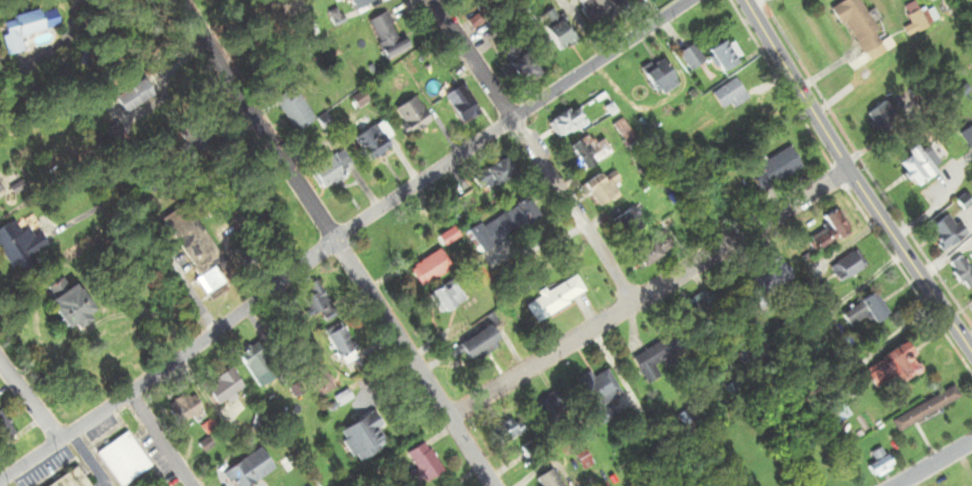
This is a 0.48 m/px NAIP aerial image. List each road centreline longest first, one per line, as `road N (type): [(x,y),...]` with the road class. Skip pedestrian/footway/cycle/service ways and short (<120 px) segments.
road 1 (residential): [(0,476),(507,118)]
road 2 (residential): [(484,485),(180,0)]
road 3 (primary): [(971,354),(846,174),(743,0)]
road 4 (residential): [(635,309),(433,0)]
road 5 (residential): [(635,309),(846,174)]
road 6 (residential): [(440,420),(635,309)]
road 7 (residential): [(507,118),(685,0)]

